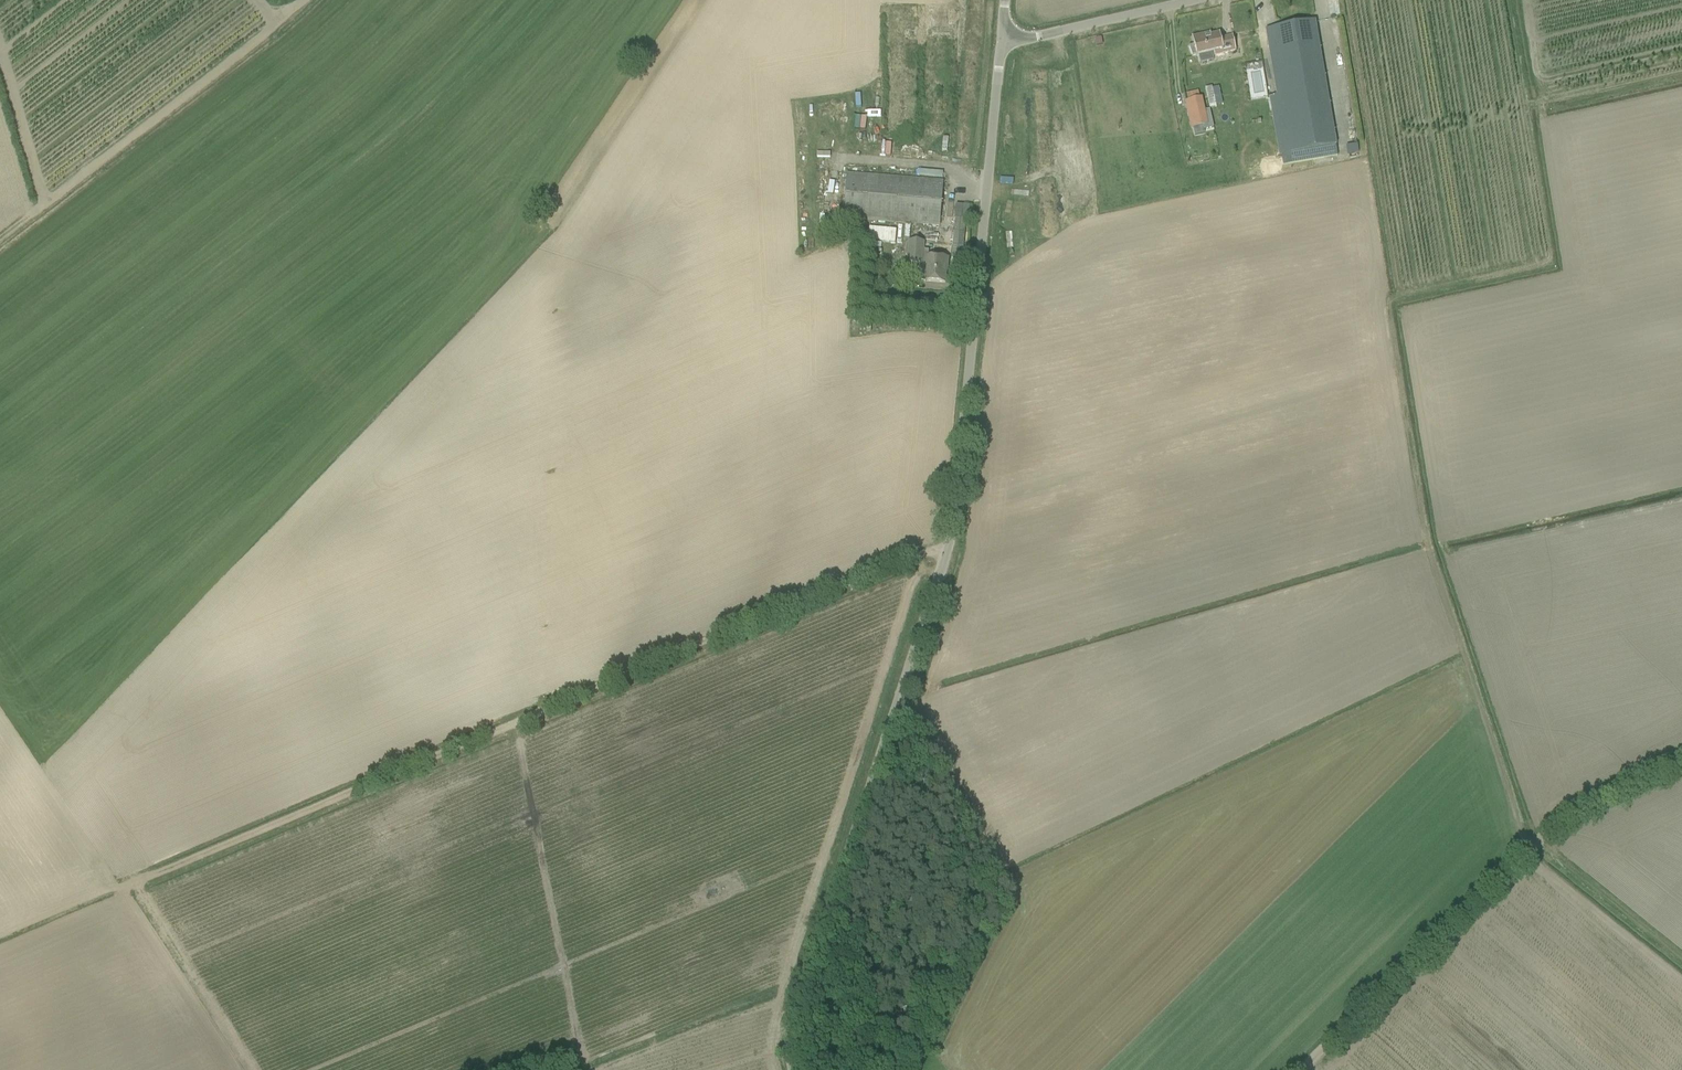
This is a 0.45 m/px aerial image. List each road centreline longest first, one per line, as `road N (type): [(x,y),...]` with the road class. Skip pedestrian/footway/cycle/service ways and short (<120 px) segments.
road 1 (unclassified): [(789,1069),(788,1038),(952,542),(1001,45)]
road 2 (track): [(1301,1069),(1532,840),(1681,754)]
road 3 (track): [(301,0),(0,239)]
road 4 (unclassified): [(1001,45),(1204,0)]

